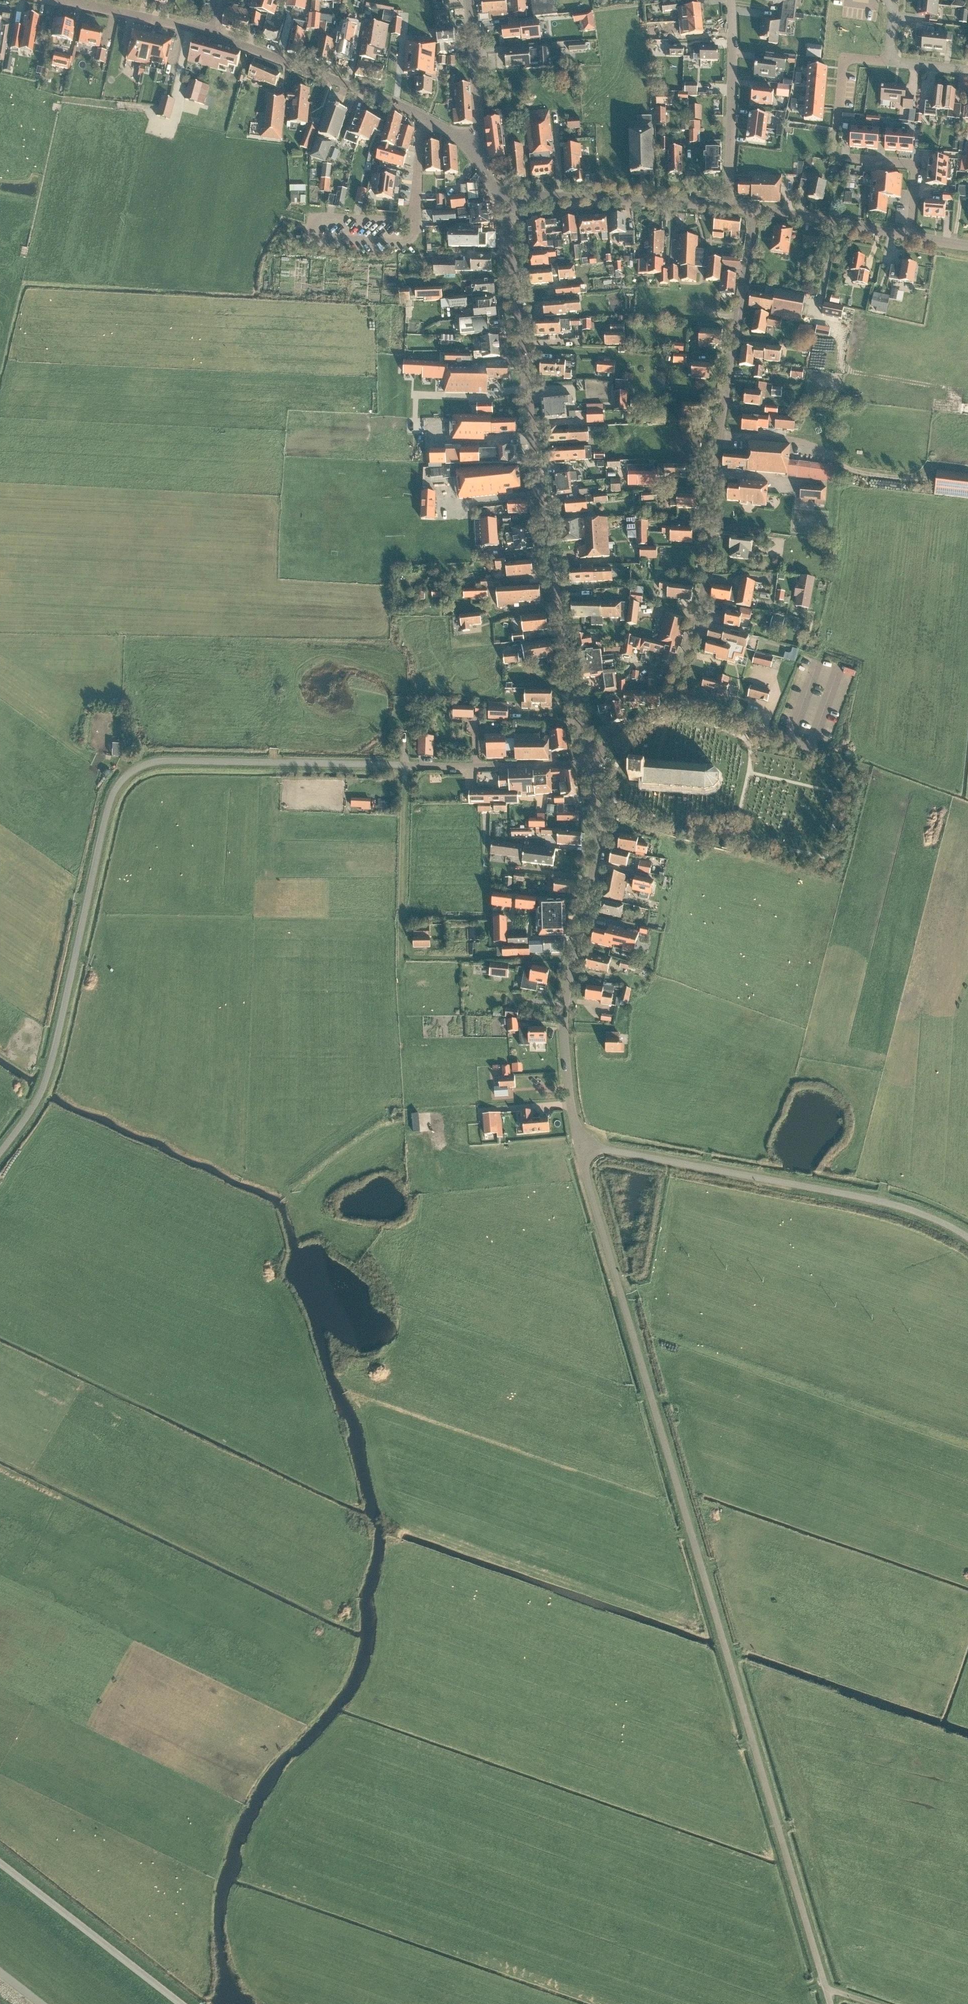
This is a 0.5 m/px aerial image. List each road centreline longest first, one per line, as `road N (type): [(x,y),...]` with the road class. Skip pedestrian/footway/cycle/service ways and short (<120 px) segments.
road 1 (unclassified): [(830,2003),(581,1152)]
road 2 (unclassified): [(0,1153),(44,1084),(107,814),(131,773),(174,761),(589,762)]
road 3 (residential): [(588,755),(667,709),(680,677),(704,589),(754,211)]
road 4 (unclassified): [(588,755),(541,491),(511,197)]
road 5 (tertiary): [(469,149),(390,100),(277,56),(215,34),(62,0)]
road 6 (unclassified): [(967,1233),(908,1205),(581,1152)]
road 7 (unclassified): [(581,1152),(564,1026),(596,848),(589,762)]
road 8 (unclassified): [(180,2003),(0,1864)]
road 9 (tertiary): [(728,208),(511,197)]
road 10 (residential): [(728,208),(730,0)]
road 11 (track): [(405,956),(405,766)]
road 12 (tertiary): [(909,237),(754,211)]
road 13 (residential): [(469,0),(479,134),(469,149)]
road 14 (residential): [(909,237),(916,166),(840,156)]
road 15 (residential): [(900,63),(844,59),(837,129)]

